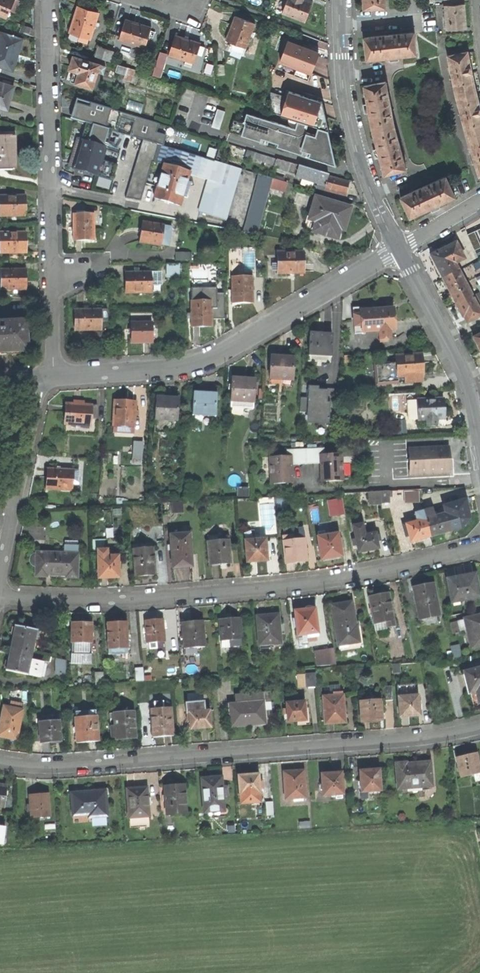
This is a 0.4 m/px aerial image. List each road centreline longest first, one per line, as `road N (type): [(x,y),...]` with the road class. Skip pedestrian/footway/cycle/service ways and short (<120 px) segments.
road 1 (residential): [(0,597),(99,604),(286,587),(479,548)]
road 2 (residential): [(0,763),(52,768),(479,729)]
road 3 (residential): [(45,376),(211,360),(400,250)]
road 4 (residential): [(46,0),(53,336),(45,376)]
road 5 (residential): [(341,0),(352,131),(400,250)]
road 6 (residential): [(45,376),(0,582)]
road 7 (residential): [(479,441),(469,387),(400,250)]

